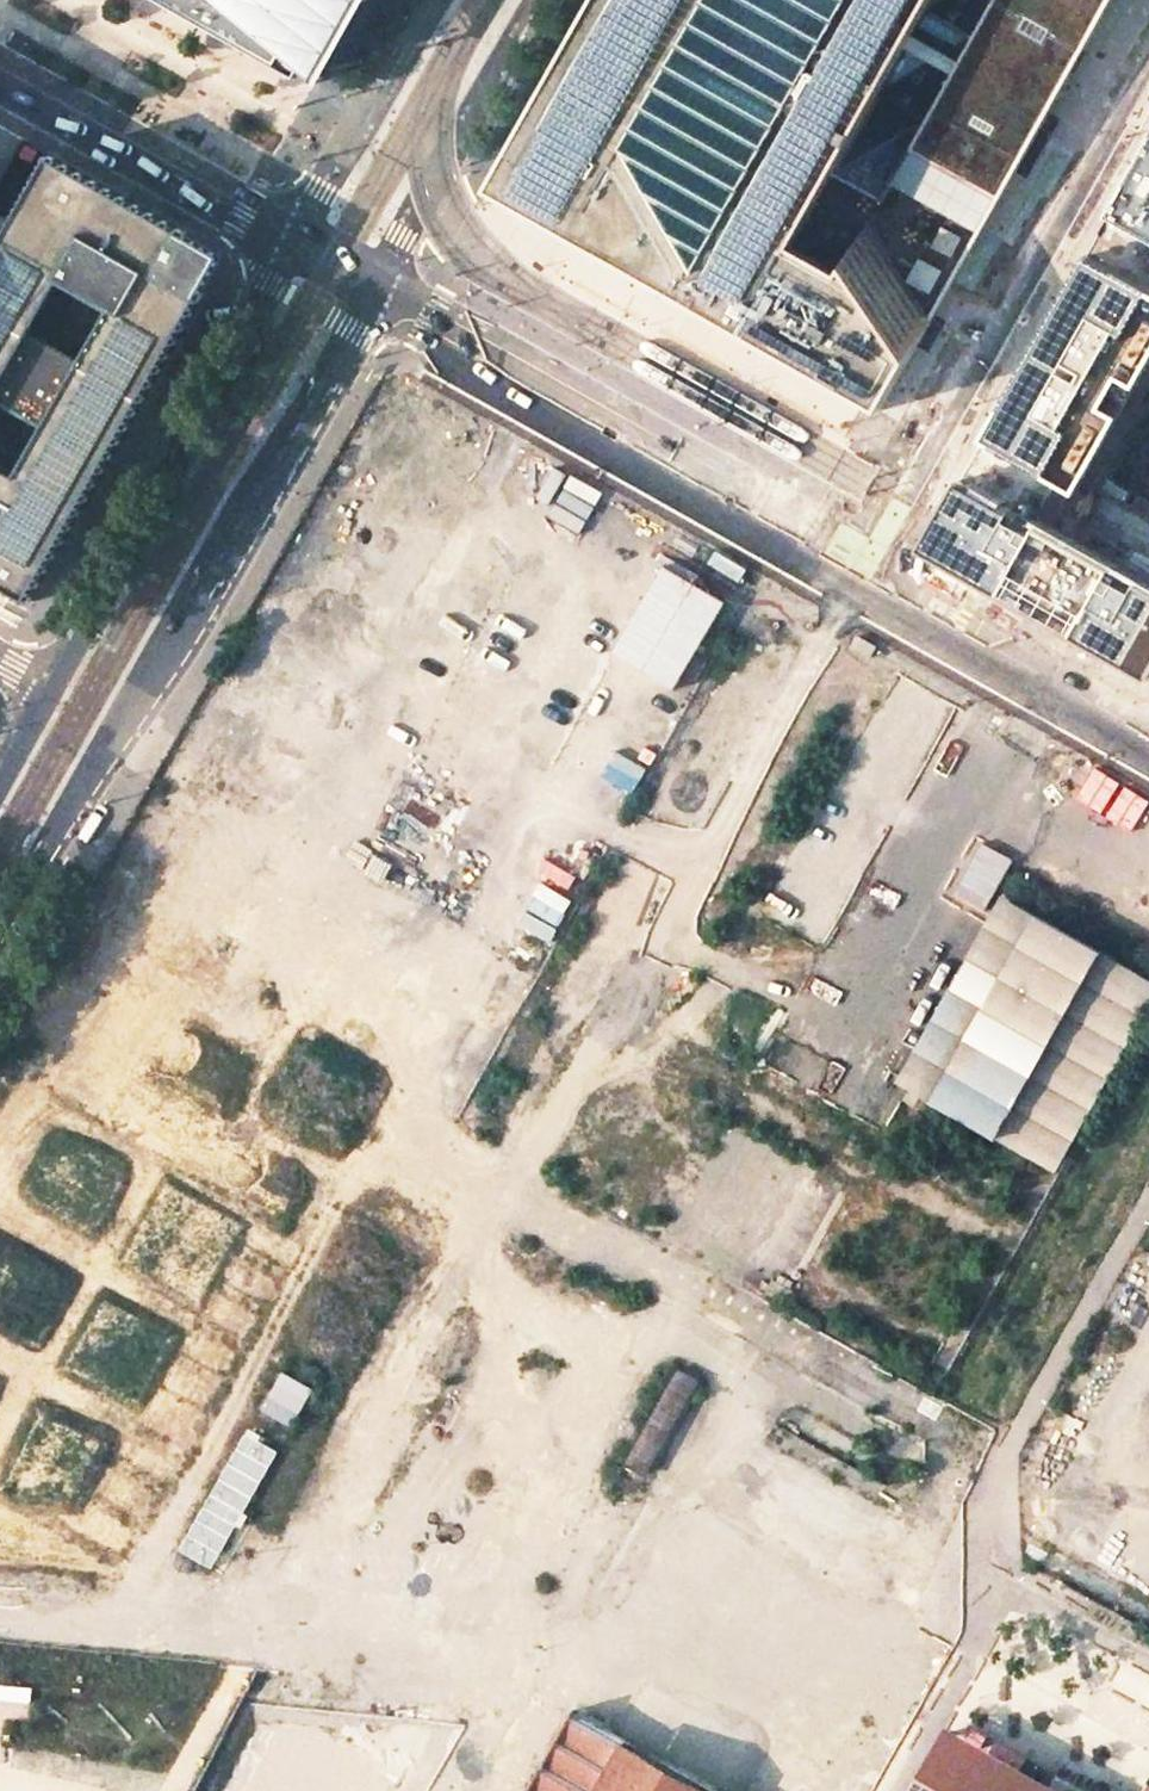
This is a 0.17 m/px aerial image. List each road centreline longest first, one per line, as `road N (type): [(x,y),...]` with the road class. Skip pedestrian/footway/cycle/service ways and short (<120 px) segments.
road 1 (unknown): [(50,693),(1148,1317)]
road 2 (unknown): [(855,589),(262,1641)]
road 3 (residential): [(0,1618),(809,1696)]
road 4 (tertiary): [(0,928),(381,287)]
road 5 (residential): [(855,589),(1148,66)]
road 6 (tertiary): [(855,589),(451,360),(381,287)]
road 7 (tertiary): [(294,237),(50,693)]
road 8 (tertiary): [(1148,758),(855,589)]
road 9 (unclassified): [(294,237),(0,71)]

